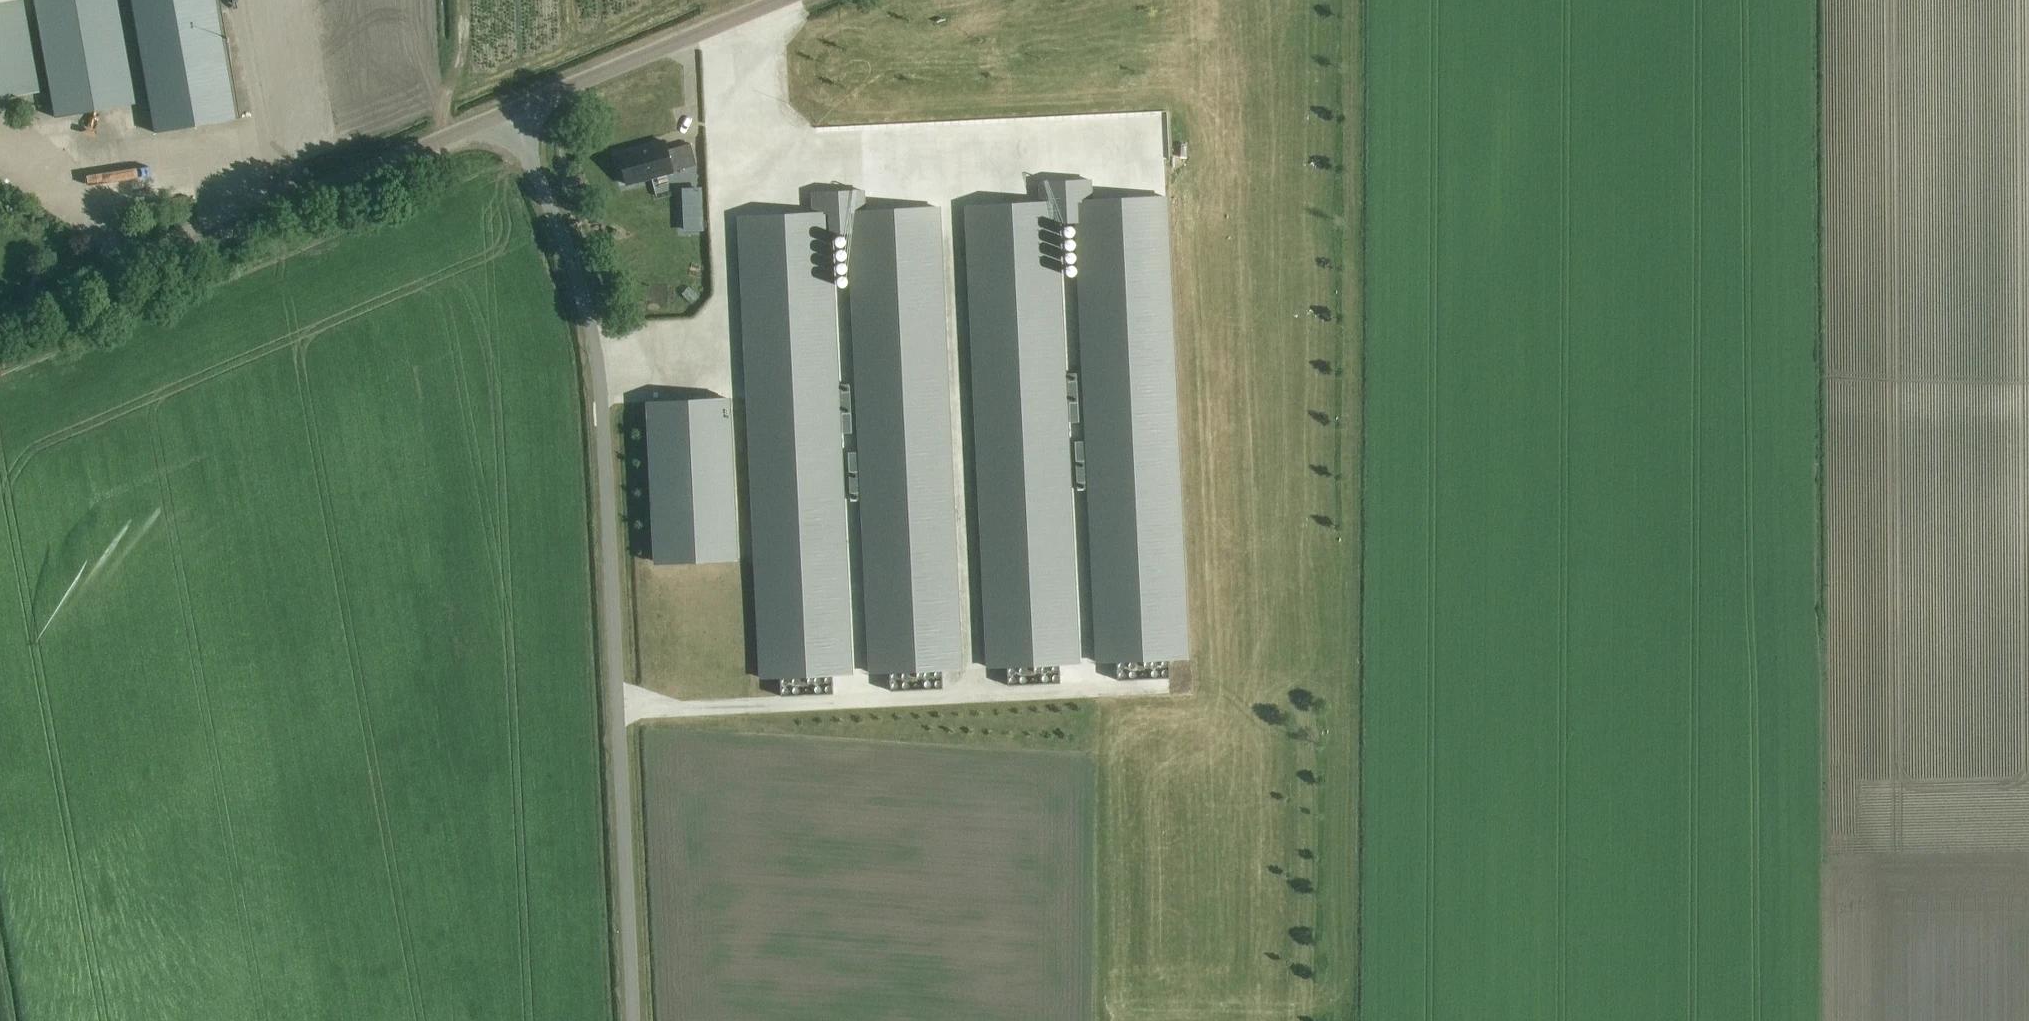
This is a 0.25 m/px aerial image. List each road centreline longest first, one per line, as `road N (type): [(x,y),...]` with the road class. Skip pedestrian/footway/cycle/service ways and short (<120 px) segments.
road 1 (unclassified): [(634,1020),(598,365),(584,301),(511,113)]
road 2 (unclassified): [(0,322),(511,113)]
road 3 (unclassified): [(511,113),(777,0)]

